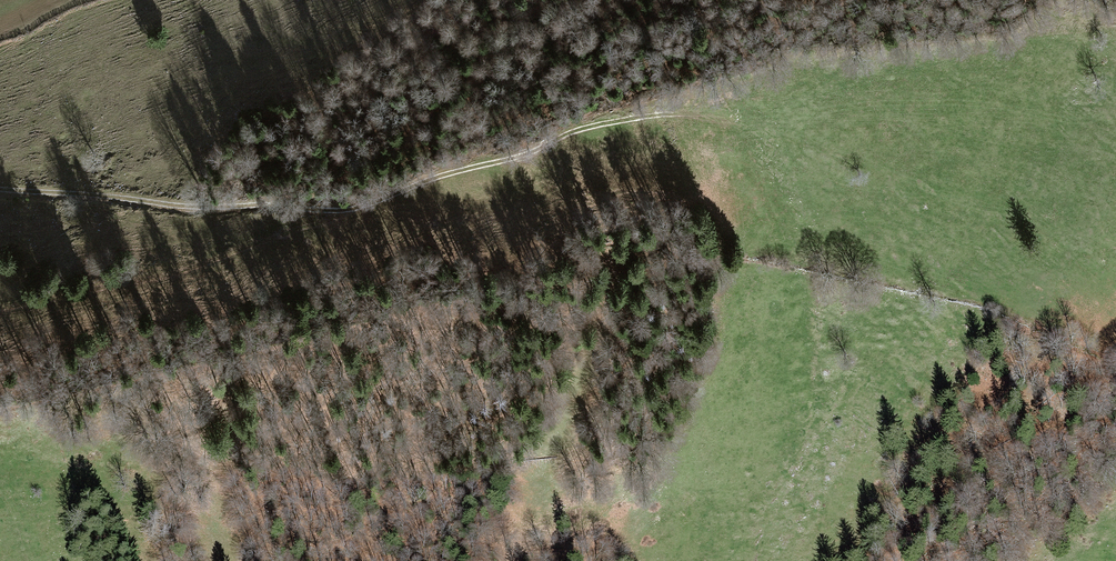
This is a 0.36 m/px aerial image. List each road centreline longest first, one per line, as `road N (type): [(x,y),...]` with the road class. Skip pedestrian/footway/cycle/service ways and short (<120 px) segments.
road 1 (track): [(702,122),(895,177),(1049,274),(1115,300)]
road 2 (track): [(349,211),(633,117),(702,122)]
road 3 (track): [(0,308),(181,271),(349,211)]
road 4 (track): [(0,189),(349,211)]

